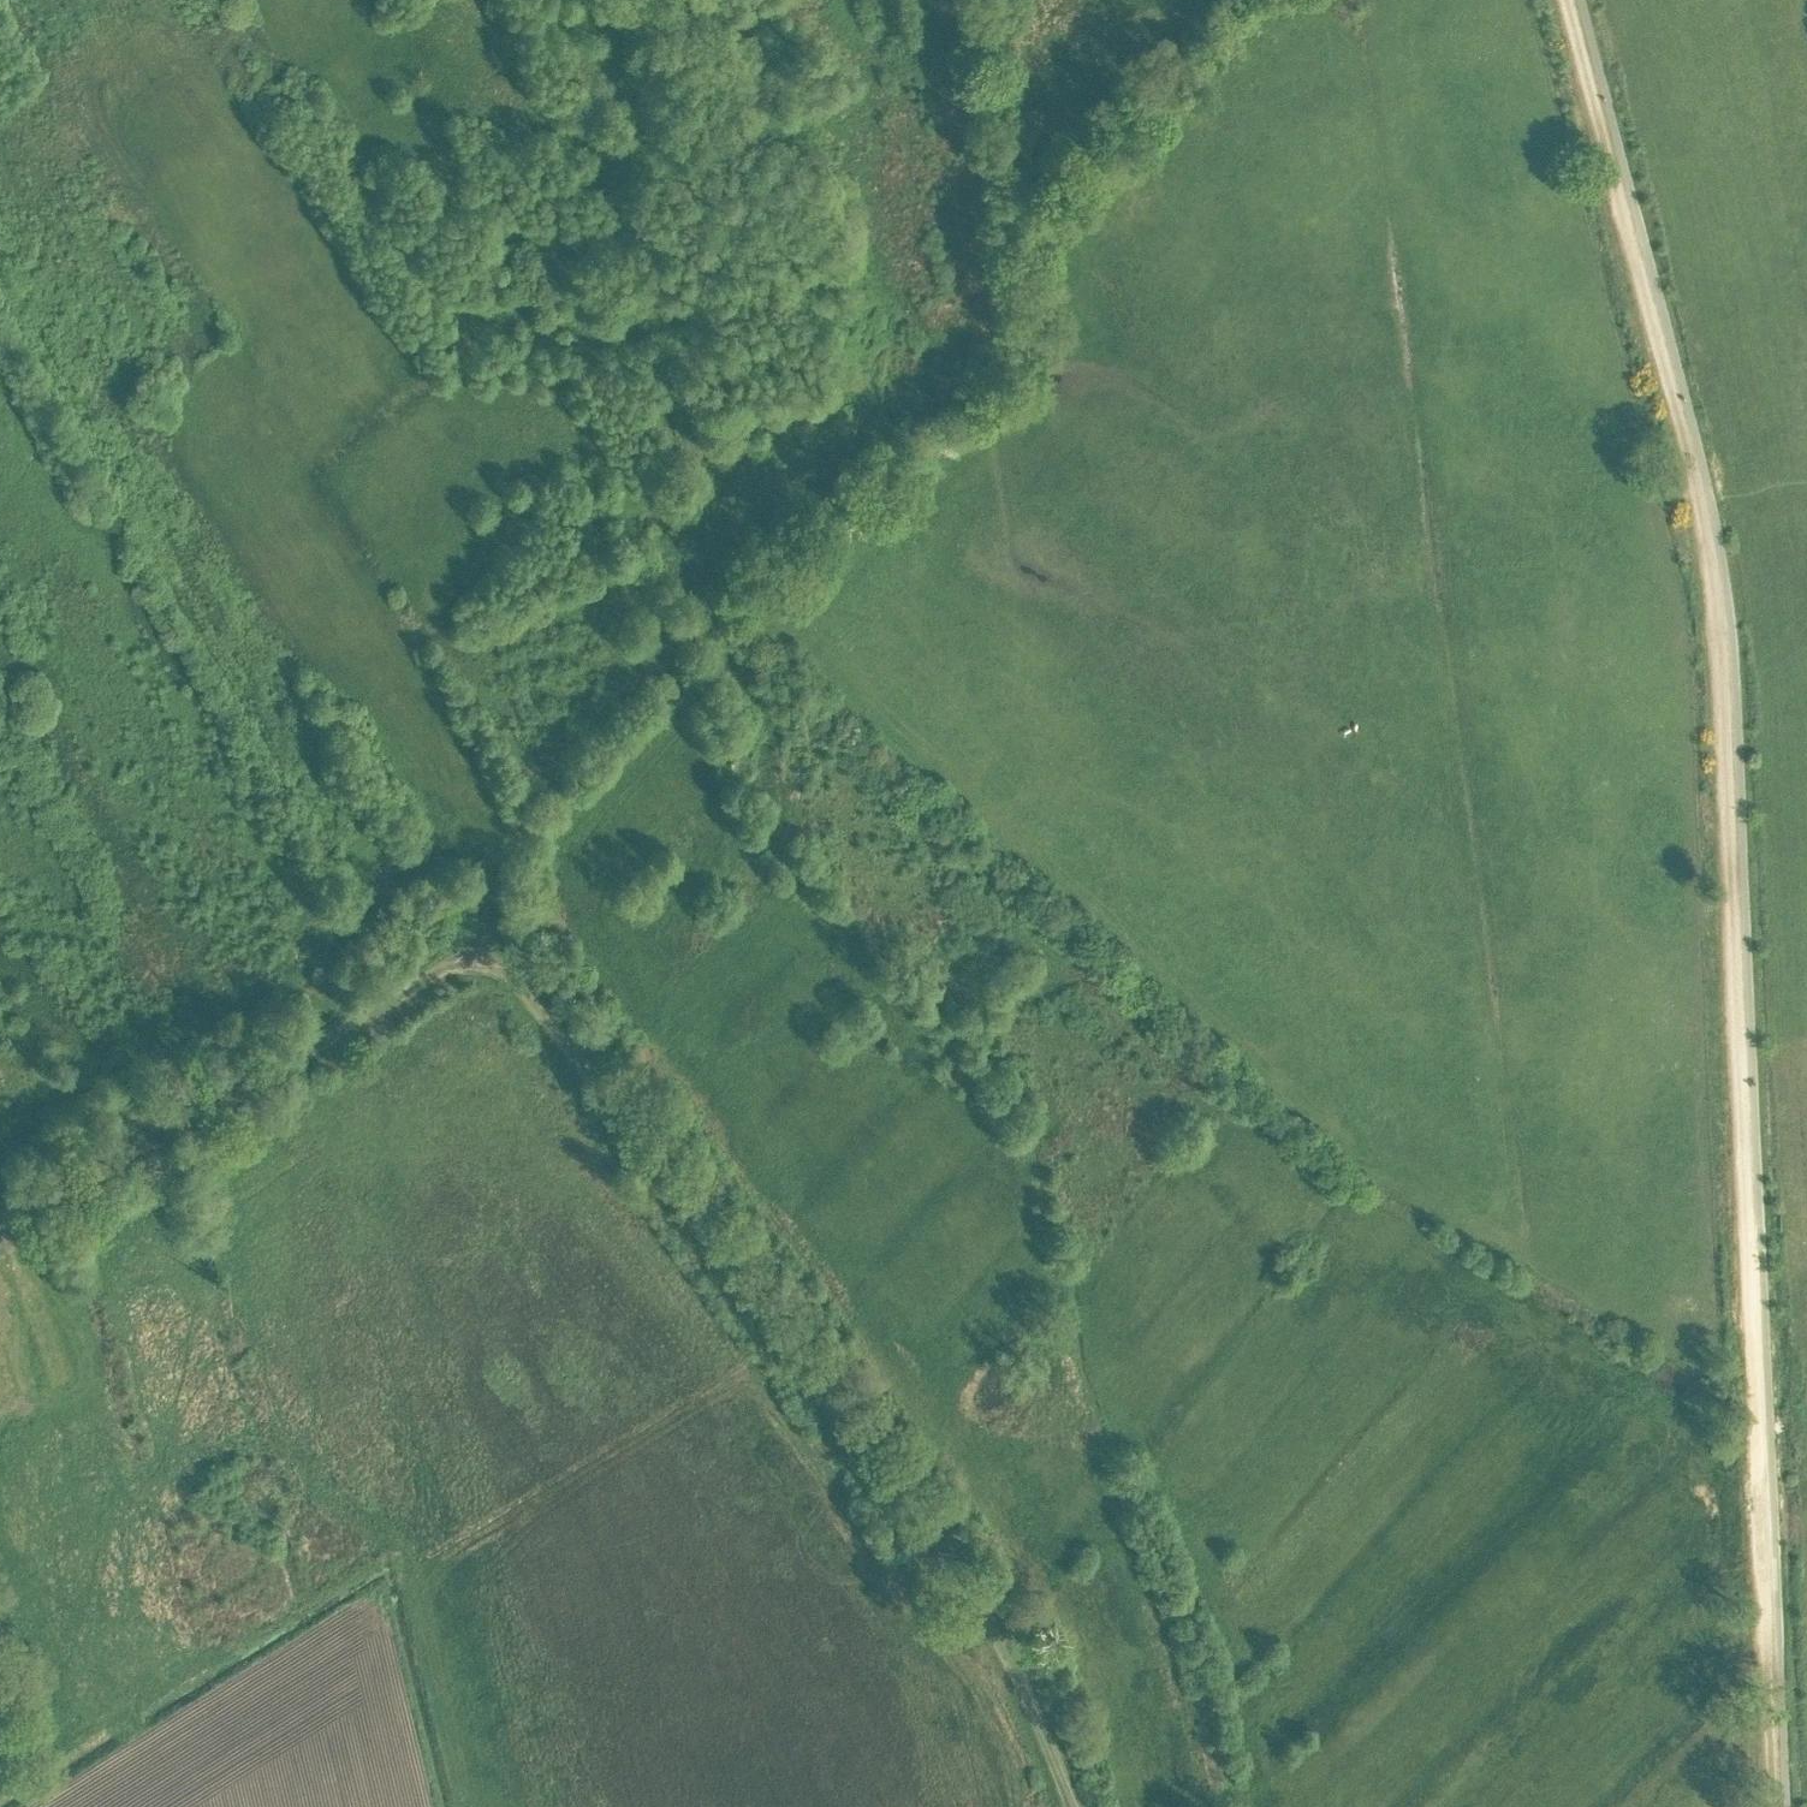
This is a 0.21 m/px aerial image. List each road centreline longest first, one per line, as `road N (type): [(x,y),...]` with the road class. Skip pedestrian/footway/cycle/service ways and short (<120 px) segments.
road 1 (track): [(1767,1806),(1718,667),(1698,519),(1564,0)]
road 2 (track): [(1070,1806),(1021,1673),(958,1573),(519,982),(496,967),(473,959),(445,964),(0,1224)]

